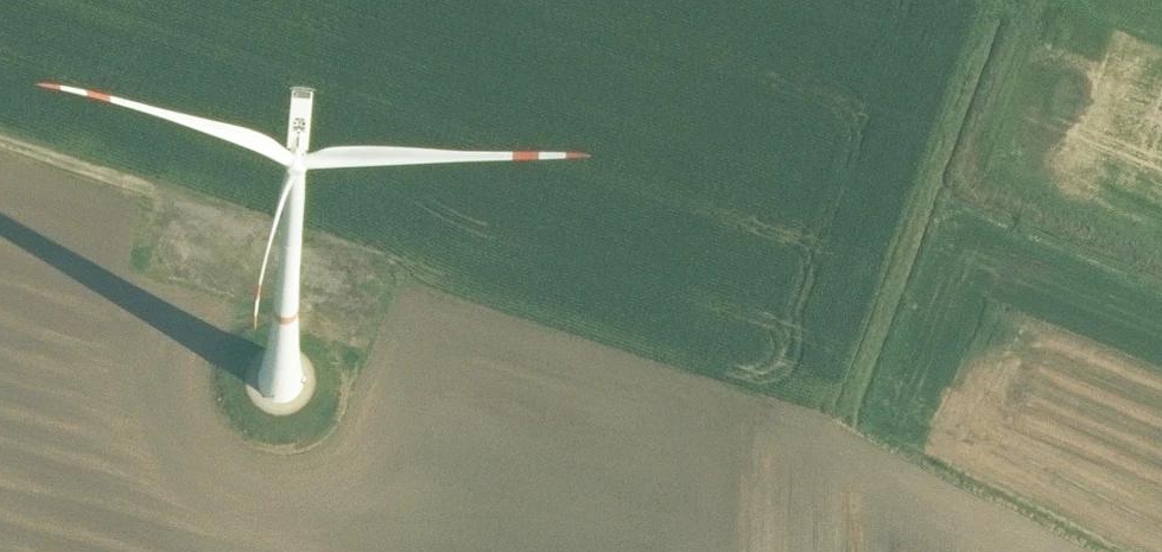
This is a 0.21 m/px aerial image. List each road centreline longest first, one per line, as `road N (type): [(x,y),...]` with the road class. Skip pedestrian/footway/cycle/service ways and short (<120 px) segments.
road 1 (track): [(0,143),(149,190)]

